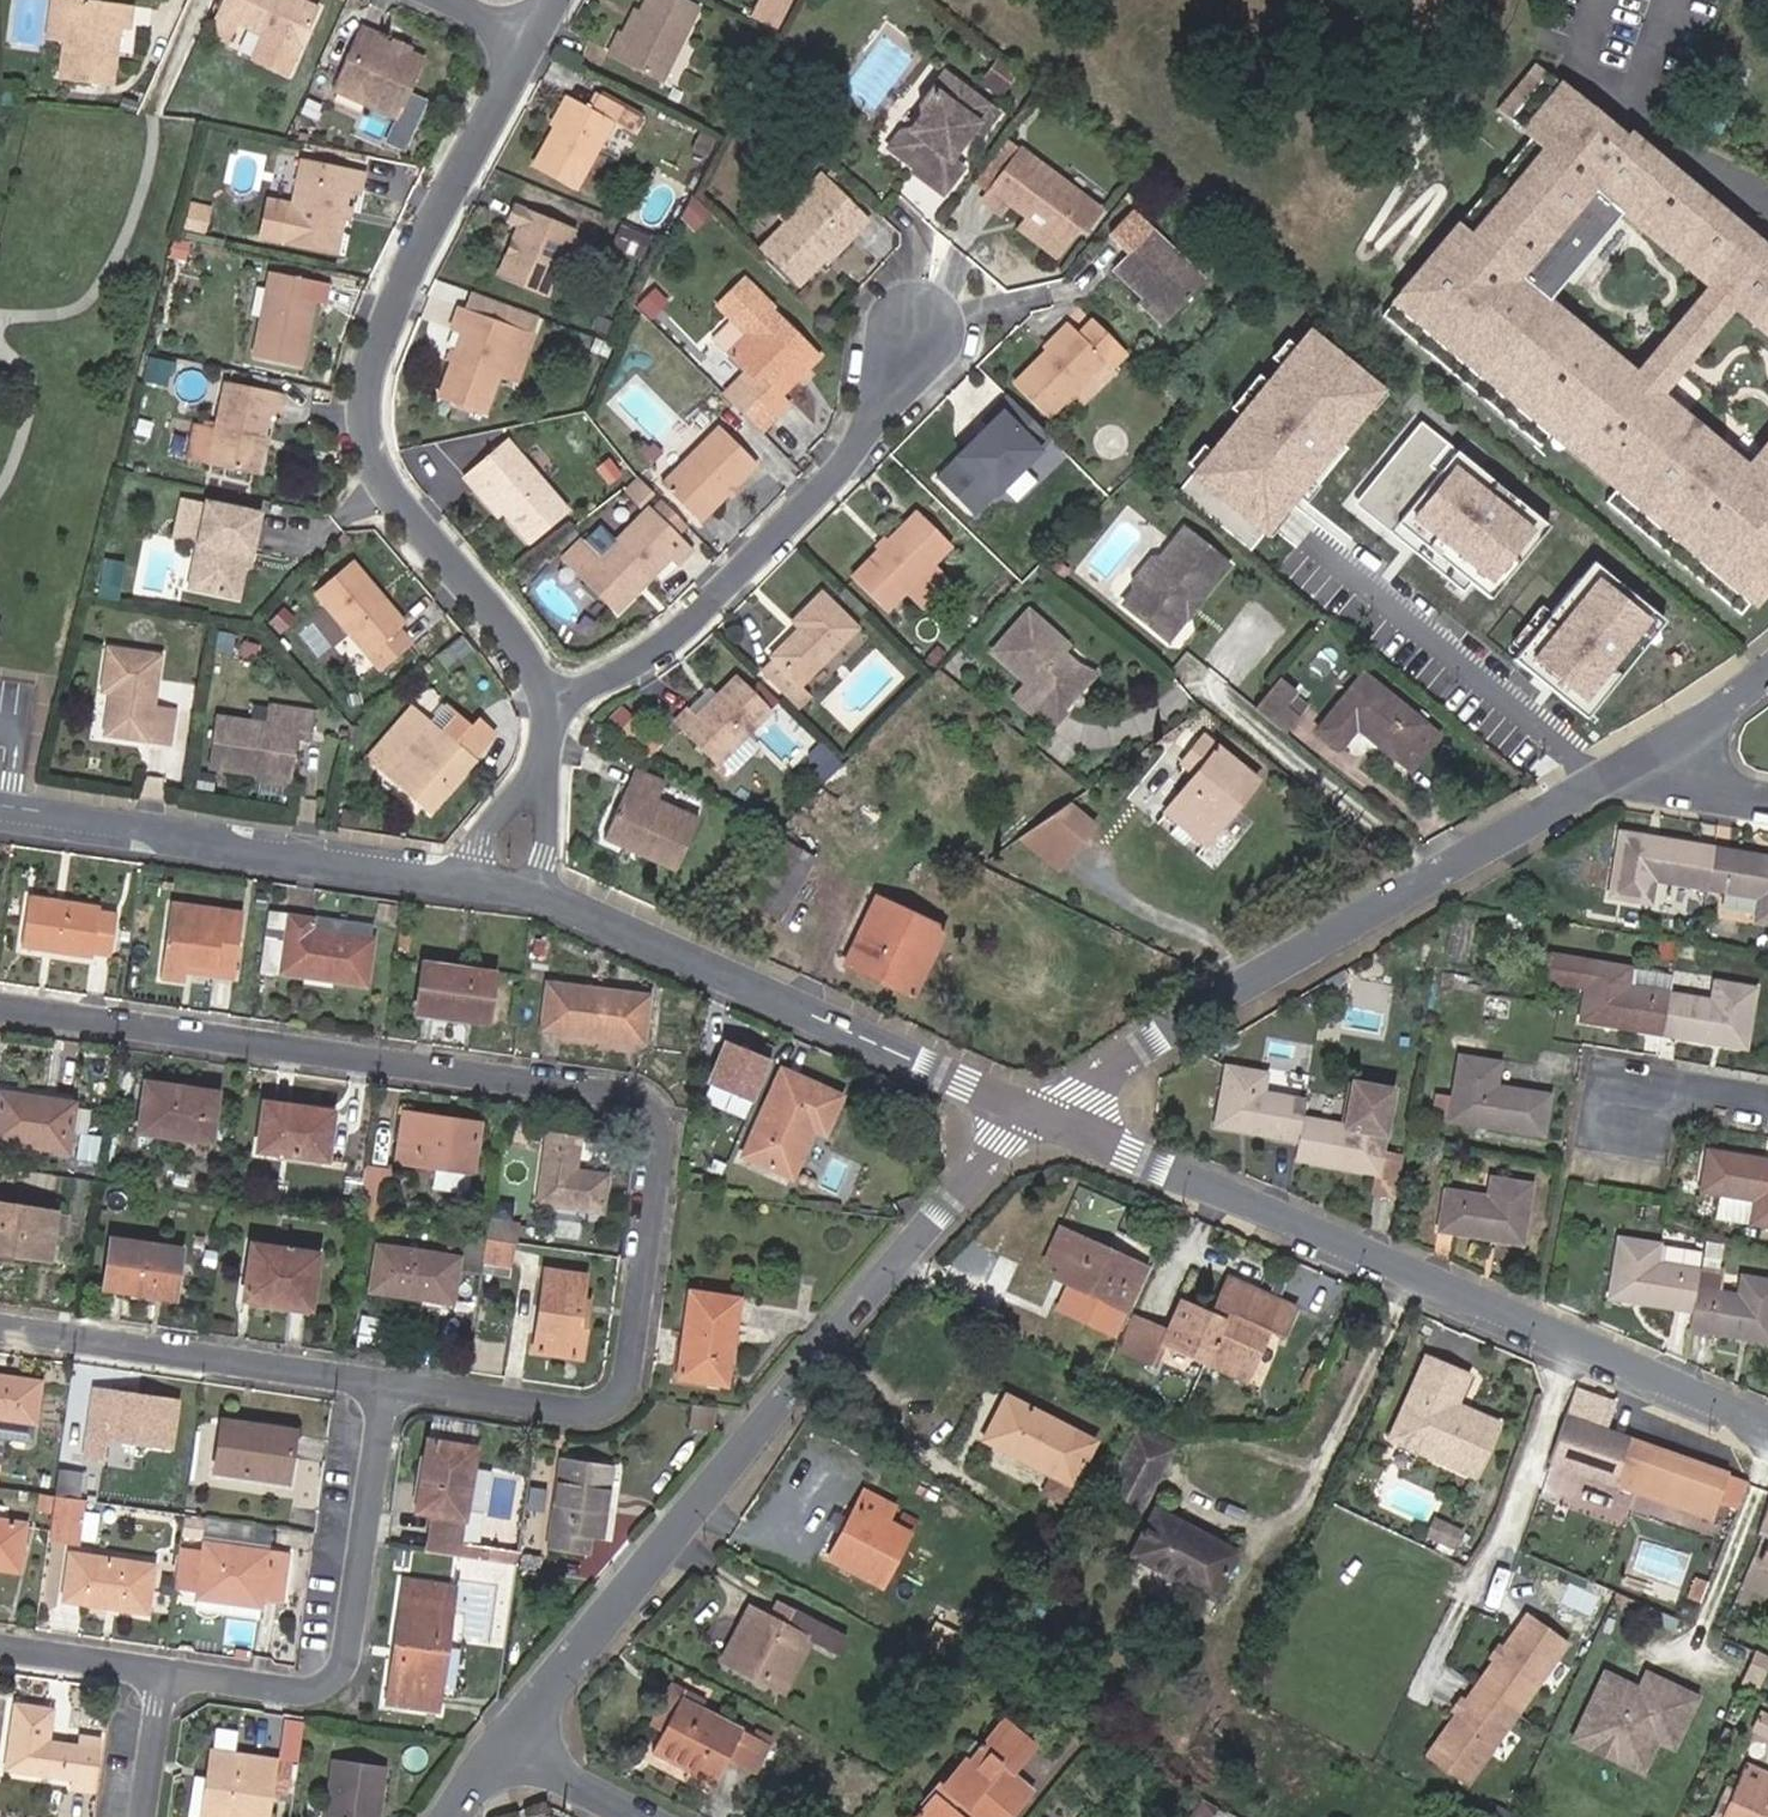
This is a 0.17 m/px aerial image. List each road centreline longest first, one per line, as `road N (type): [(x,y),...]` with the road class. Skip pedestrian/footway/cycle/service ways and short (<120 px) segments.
road 1 (residential): [(0,1003),(615,1091),(654,1112),(661,1156),(627,1367),(613,1398),(586,1412),(387,1380)]
road 2 (residential): [(497,1749),(995,1142),(1040,1118)]
road 3 (residential): [(1040,1118),(1767,1428)]
road 4 (residential): [(545,710),(521,645),(388,479),(360,414),(372,340),(527,35)]
road 5 (residential): [(1040,1118),(1069,1108),(1160,1037),(1352,917),(1677,741)]
road 6 (residential): [(539,890),(1040,1118)]
road 7 (residential): [(545,710),(673,630),(854,457),(908,341)]
road 8 (residential): [(387,1380),(345,1664),(330,1685),(301,1693),(165,1672)]
road 9 (residential): [(0,802),(455,879)]
road 10 (residential): [(0,1326),(387,1380)]
road 11 (residential): [(0,1646),(165,1672)]
road 12 (residential): [(1767,1101),(1669,1087),(1633,1127)]
road 13 (residential): [(497,1749),(628,1816)]
road 14 (residential): [(165,1672),(140,1816)]
road 15 (residential): [(455,879),(537,762)]
road 16 (residential): [(539,890),(537,762)]

